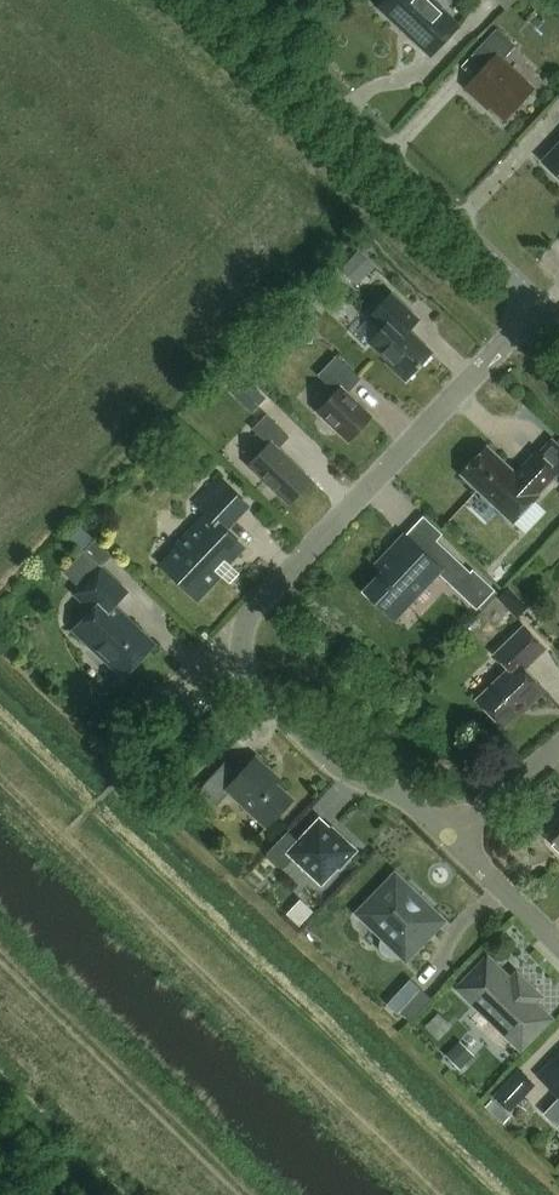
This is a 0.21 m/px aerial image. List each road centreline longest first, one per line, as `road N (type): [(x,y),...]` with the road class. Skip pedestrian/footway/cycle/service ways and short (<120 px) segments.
road 1 (track): [(444,1194),(0,767)]
road 2 (residential): [(216,650),(540,310)]
road 3 (residential): [(540,310),(222,0)]
road 4 (residential): [(445,831),(411,801),(355,778),(216,650)]
road 5 (residential): [(558,943),(445,831)]
road 6 (residential): [(558,744),(445,831)]

